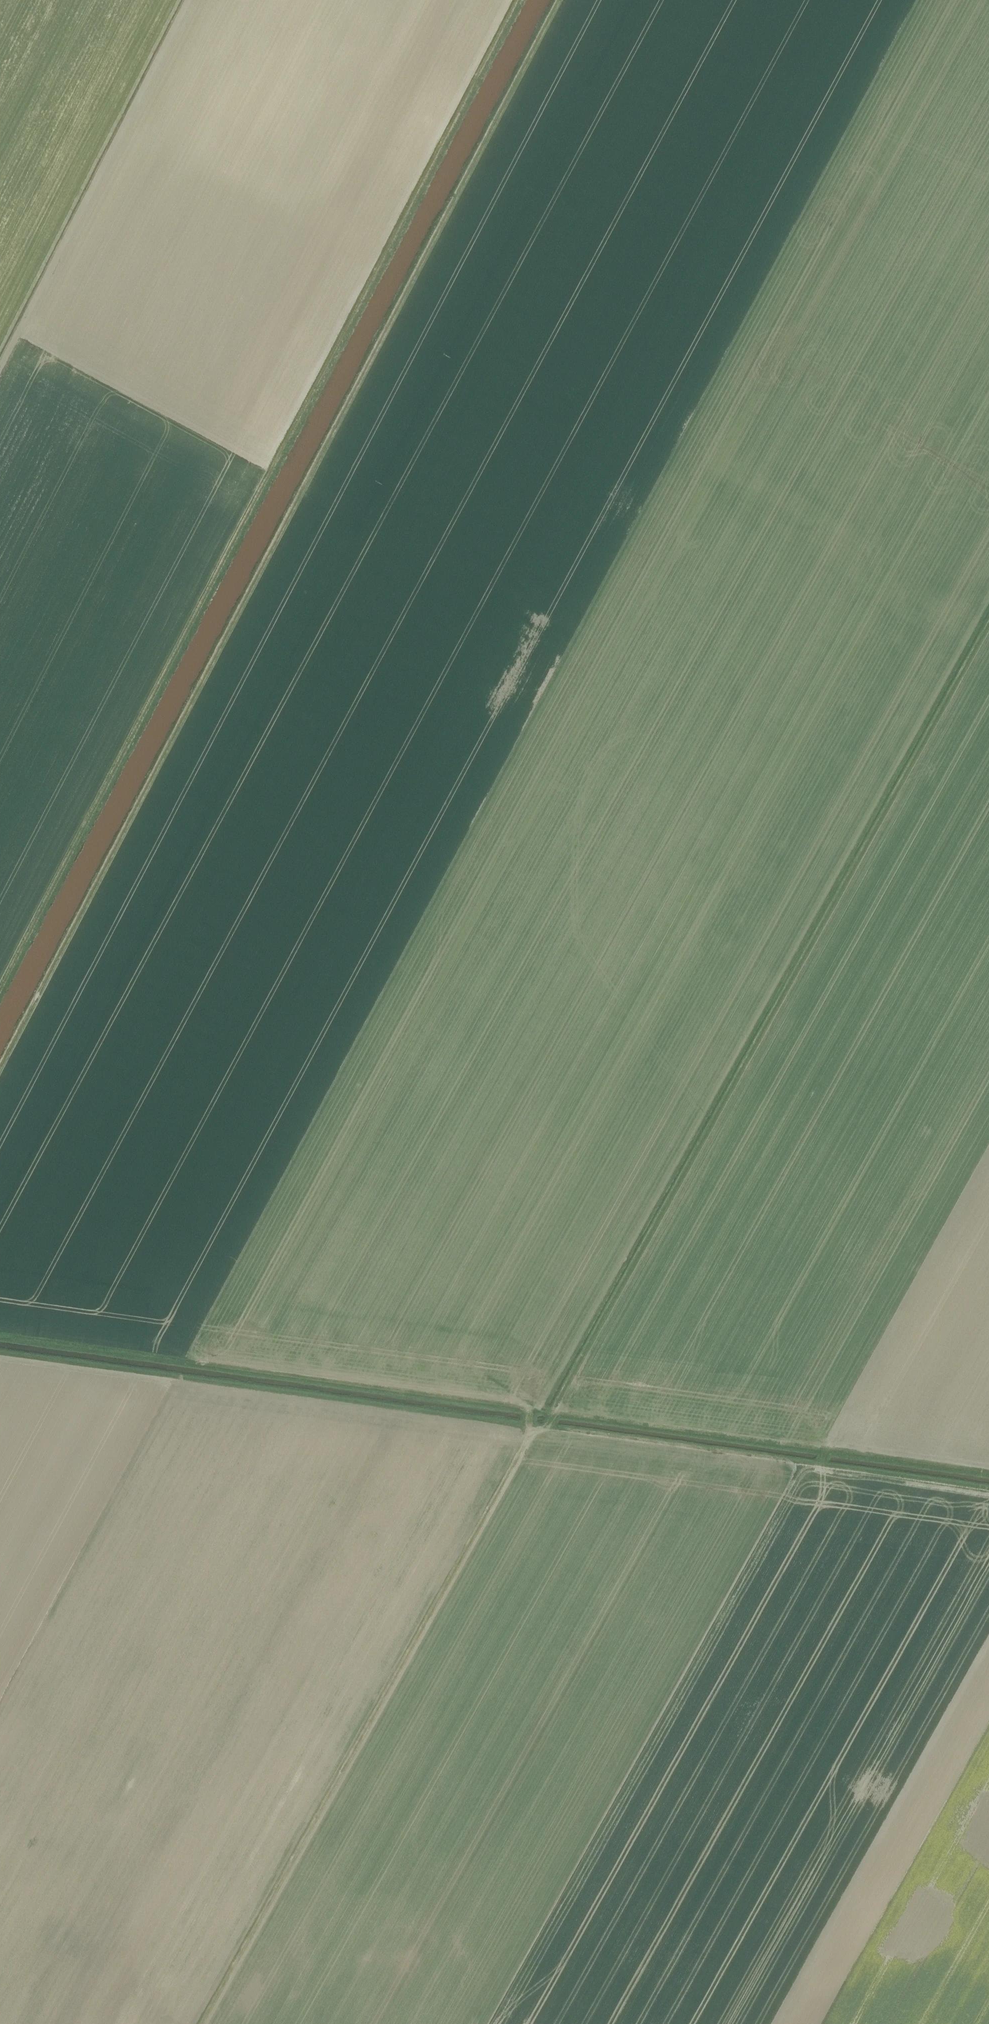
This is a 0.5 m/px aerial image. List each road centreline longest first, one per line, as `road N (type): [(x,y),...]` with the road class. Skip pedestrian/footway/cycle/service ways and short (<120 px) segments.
road 1 (track): [(203,2023),(529,1438)]

